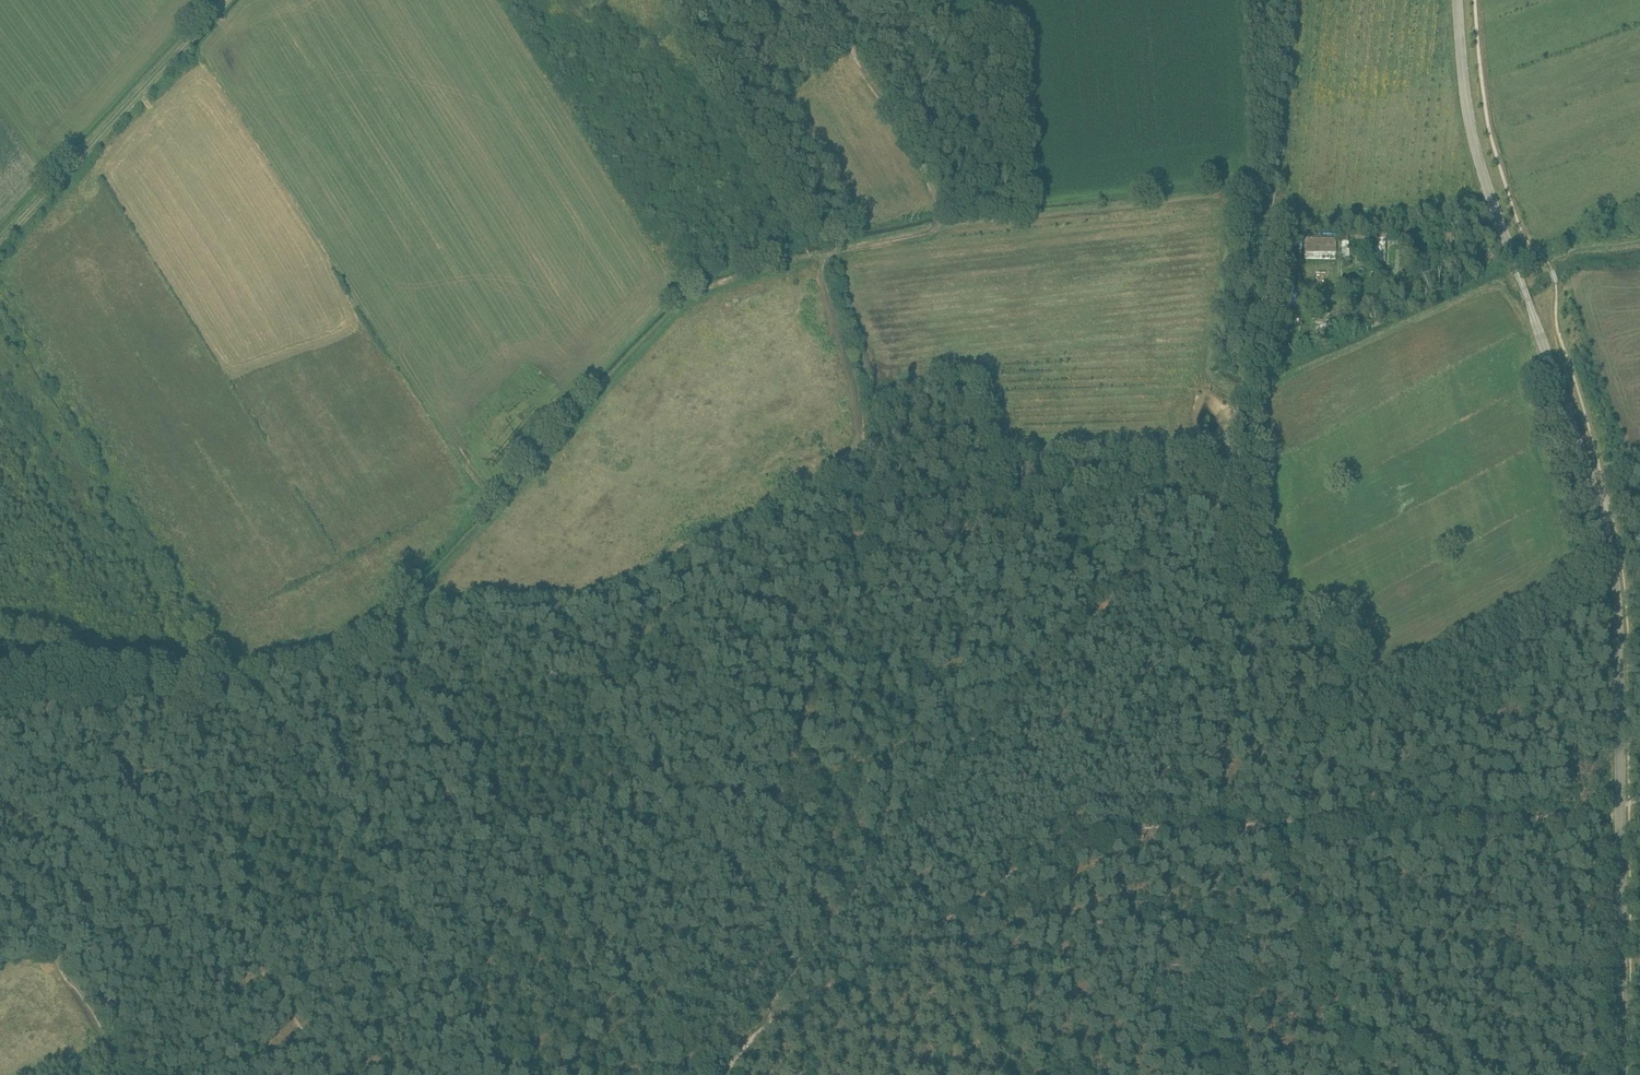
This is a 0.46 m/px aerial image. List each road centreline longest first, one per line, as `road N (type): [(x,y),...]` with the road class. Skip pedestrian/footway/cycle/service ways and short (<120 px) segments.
road 1 (track): [(812,481),(567,620),(794,974),(760,1030)]
road 2 (track): [(724,1074),(760,1030),(1098,836),(1335,825)]
road 3 (track): [(827,0),(913,146),(939,215),(921,235),(825,259),(873,433),(861,453),(812,481)]
road 4 (unclassified): [(1623,1074),(1618,614),(1600,506)]
road 5 (unclassified): [(1600,506),(1484,176),(1457,0)]
road 6 (track): [(975,752),(1195,501),(1220,493)]
road 7 (track): [(0,242),(225,0)]
road 8 (track): [(812,481),(856,577),(975,752)]
road 9 (track): [(794,974),(975,752)]

